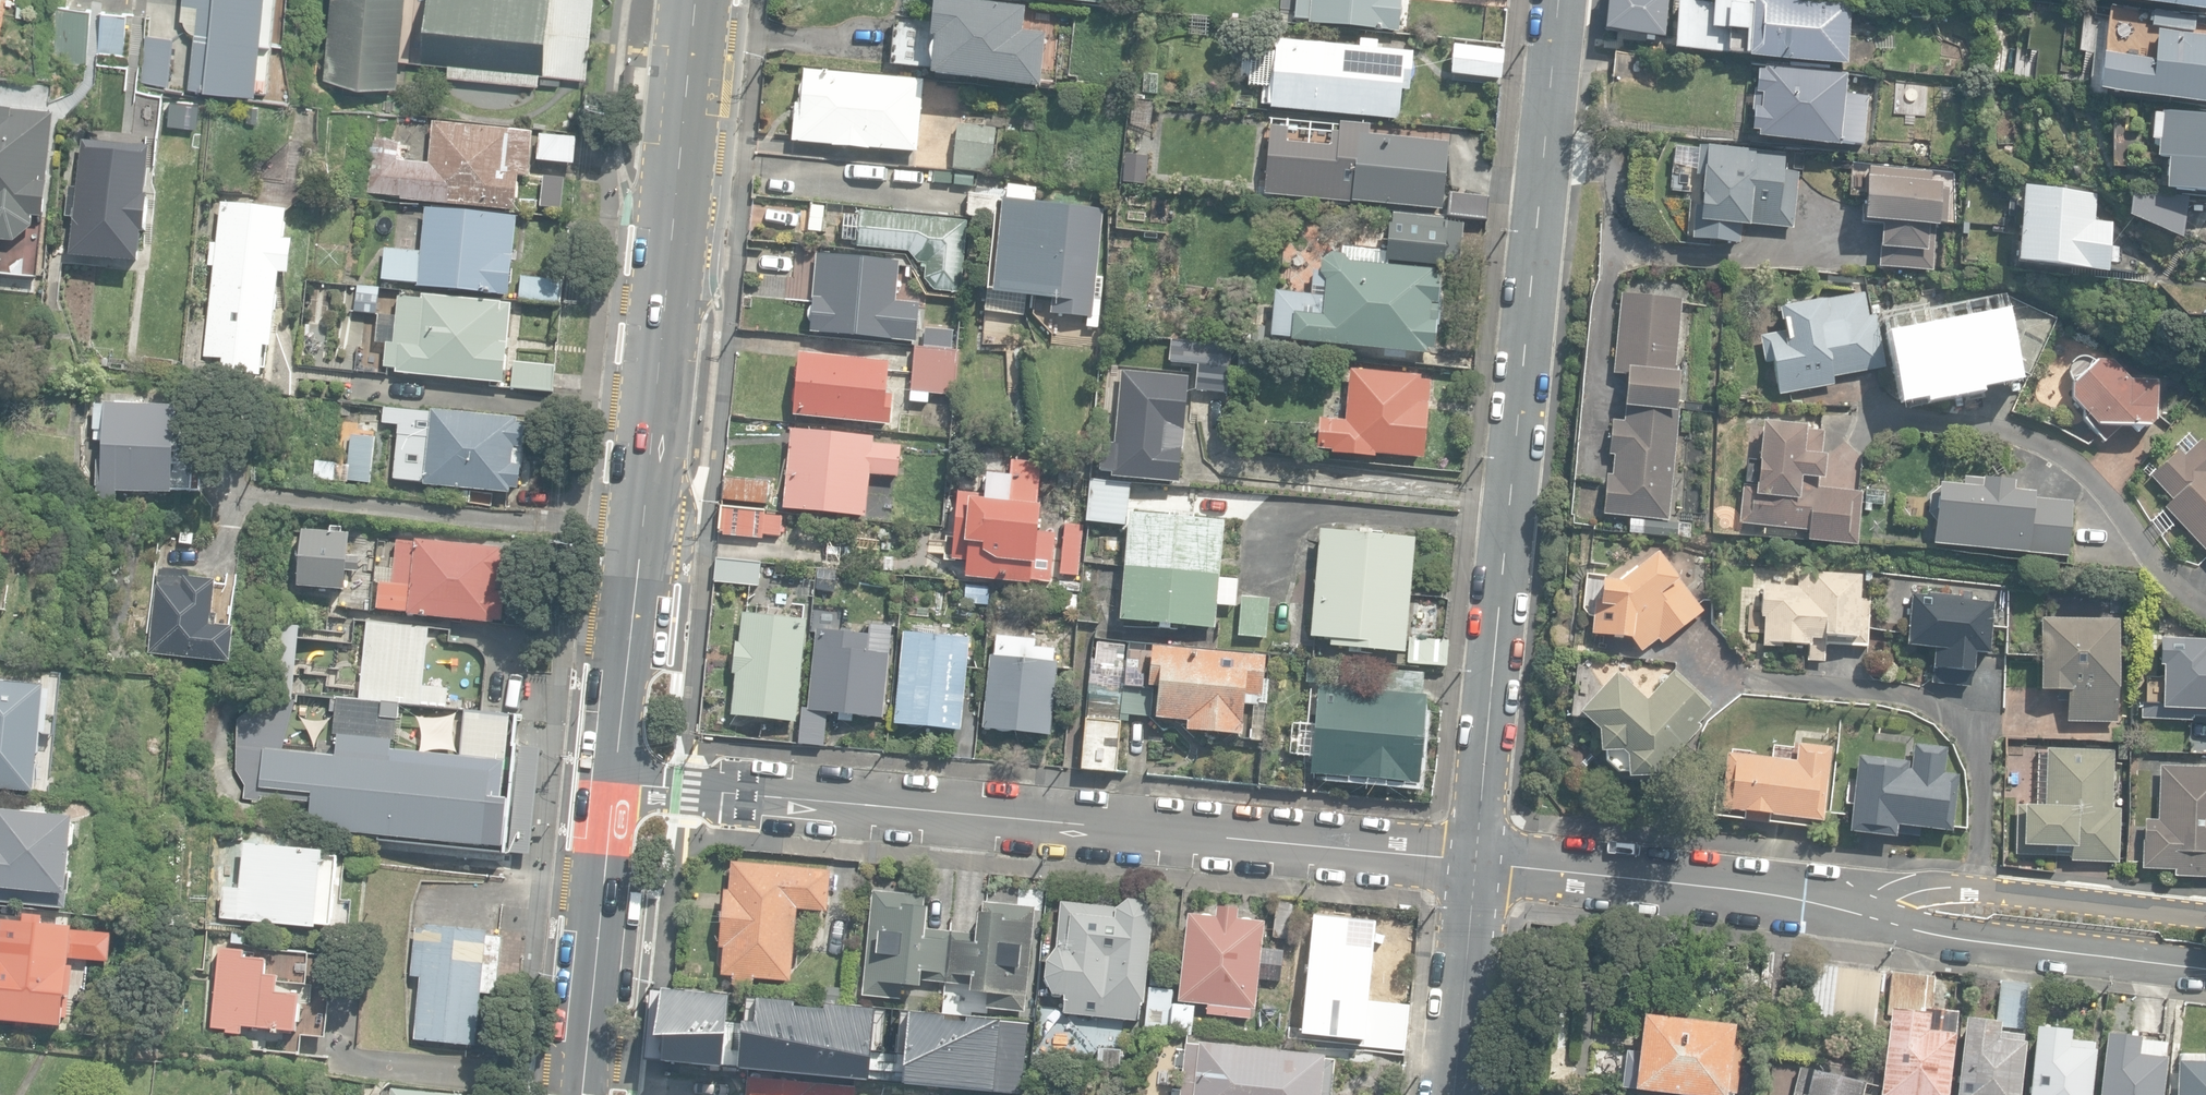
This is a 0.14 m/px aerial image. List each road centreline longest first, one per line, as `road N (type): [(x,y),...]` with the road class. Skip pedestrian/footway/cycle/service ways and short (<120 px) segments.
road 1 (residential): [(1477,859),(611,782)]
road 2 (residential): [(1477,859),(1557,0)]
road 3 (secondary): [(693,0),(611,782)]
road 4 (residential): [(1858,415),(1905,410),(1998,424),(2071,456),(2173,573),(2205,592)]
road 5 (residential): [(1867,915),(1784,896),(1477,859)]
road 6 (residential): [(2205,912),(1950,885),(1896,896),(1867,915)]
road 7 (residential): [(2205,966),(1940,933),(1867,915)]
road 8 (secondary): [(611,782),(583,1094)]
road 9 (residential): [(1455,1094),(1477,859)]

